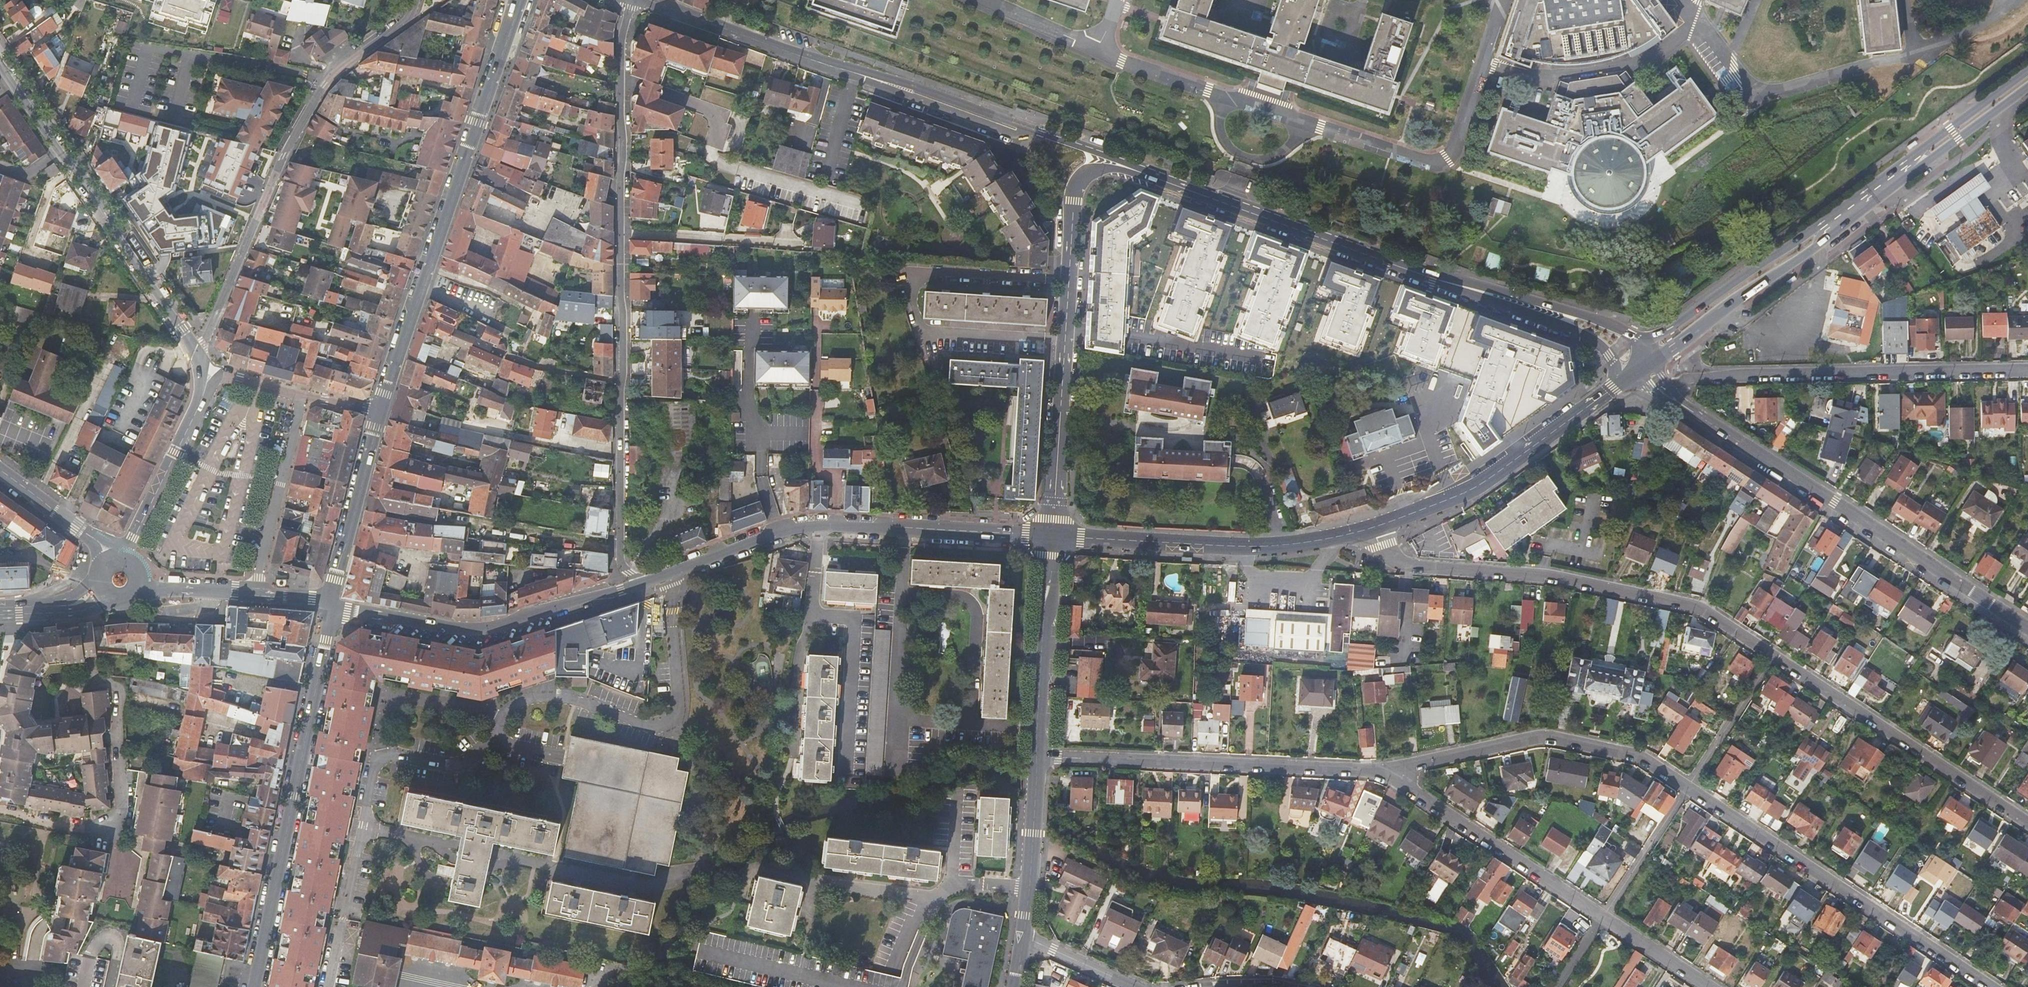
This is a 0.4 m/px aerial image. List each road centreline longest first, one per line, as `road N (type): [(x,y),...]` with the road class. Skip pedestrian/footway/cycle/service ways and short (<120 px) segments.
road 1 (residential): [(630,0),(621,73),(621,557),(639,585)]
road 2 (secondary): [(1144,169),(646,0)]
road 3 (secondary): [(1645,366),(2027,88)]
road 4 (secondary): [(2027,72),(1646,339)]
road 5 (tertiary): [(2027,629),(1664,387)]
road 6 (tertiary): [(380,412),(518,0)]
road 7 (residential): [(1771,654),(1683,602),(1563,578),(1398,561),(1373,528)]
road 8 (unclassified): [(416,0),(400,26),(330,77),(288,147),(201,358)]
road 9 (residential): [(1144,169),(1086,175),(1075,194),(1050,538)]
road 10 (secondary): [(254,986),(330,603)]
road 11 (secondary): [(668,575),(807,527),(1050,538)]
road 12 (residential): [(668,575),(679,720),(668,730),(578,701),(537,699),(495,717),(489,749)]
road 13 (residential): [(2027,373),(1686,380),(1664,387)]
road 14 (residential): [(1991,986),(1689,787)]
road 15 (residential): [(1383,775),(1037,756)]
road 16 (secondary): [(1050,538),(1236,548),(1373,528)]
road 17 (residential): [(1689,787),(1635,755),(1540,736),(1383,775)]
road 18 (secondary): [(330,603),(478,630),(639,585)]
road 19 (secondary): [(1434,275),(1144,169)]
road 20 (residential): [(2027,822),(1771,654)]
road 21 (secondary): [(1373,528),(1474,488),(1615,385)]
road 22 (residential): [(489,749),(453,770),(397,755),(375,766),(342,918)]
road 23 (residential): [(1603,915),(1383,775)]
road 24 (residential): [(60,153),(201,358)]
road 25 (secondary): [(1615,385),(1611,356),(1597,342),(1434,275)]
road 26 (secondary): [(1646,339),(1434,275)]
road 27 (unclassified): [(1037,756),(1050,538)]
road 28 (residential): [(253,595),(302,395)]
road 29 (tertiary): [(330,603),(380,412)]
road 30 (residential): [(111,827),(124,810),(120,692),(96,680),(90,657)]
road 31 (unclassified): [(1024,938),(1037,756)]
road 32 (residential): [(203,399),(126,558)]
road 33 (unclassified): [(1771,654),(1689,787)]
road 34 (unclassified): [(1689,787),(1603,915)]
road 35 (residential): [(1711,986),(1603,915)]
road 36 (residential): [(1143,986),(1024,938)]

